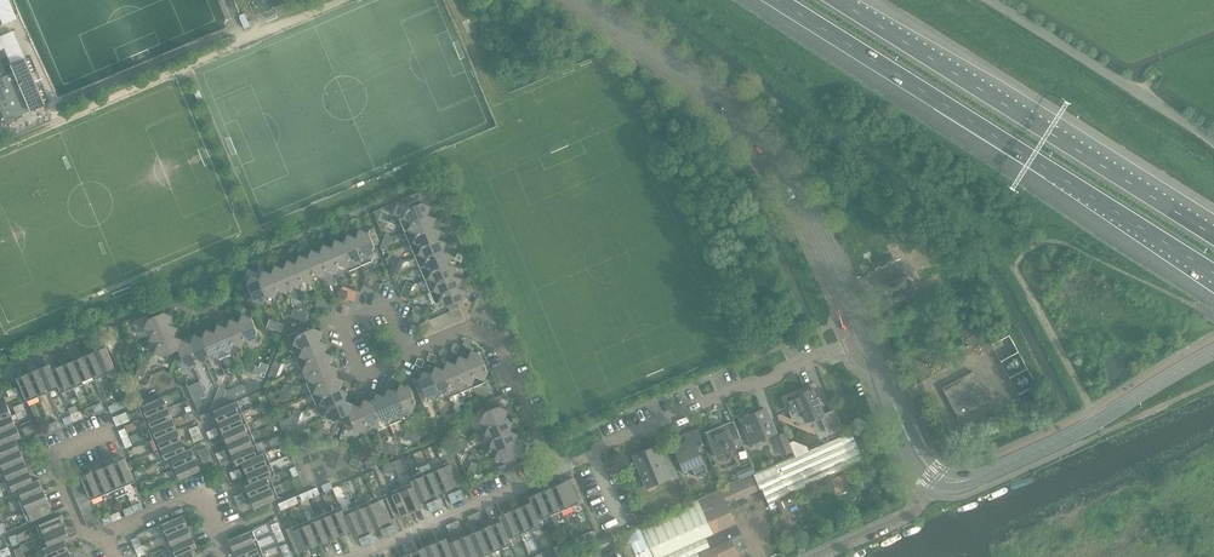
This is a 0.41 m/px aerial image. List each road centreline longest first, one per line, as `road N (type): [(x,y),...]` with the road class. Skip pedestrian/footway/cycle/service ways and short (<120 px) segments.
road 1 (motorway): [(780,0),(1213,273)]
road 2 (tertiary): [(866,338),(802,199),(759,140),(708,89),(580,0)]
road 3 (motorway): [(1213,237),(837,0)]
road 4 (residential): [(553,472),(866,338)]
road 5 (residential): [(224,556),(198,495),(88,541),(52,456)]
road 6 (tertiary): [(975,478),(1098,422),(1213,353)]
road 7 (unclassified): [(1213,143),(988,0)]
road 8 (residential): [(407,352),(468,326),(497,338),(553,472)]
road 9 (residential): [(354,556),(553,472)]
road 10 (residential): [(407,352),(387,305),(342,324),(364,375),(402,357)]
road 11 (residential): [(814,556),(912,513),(933,485)]

